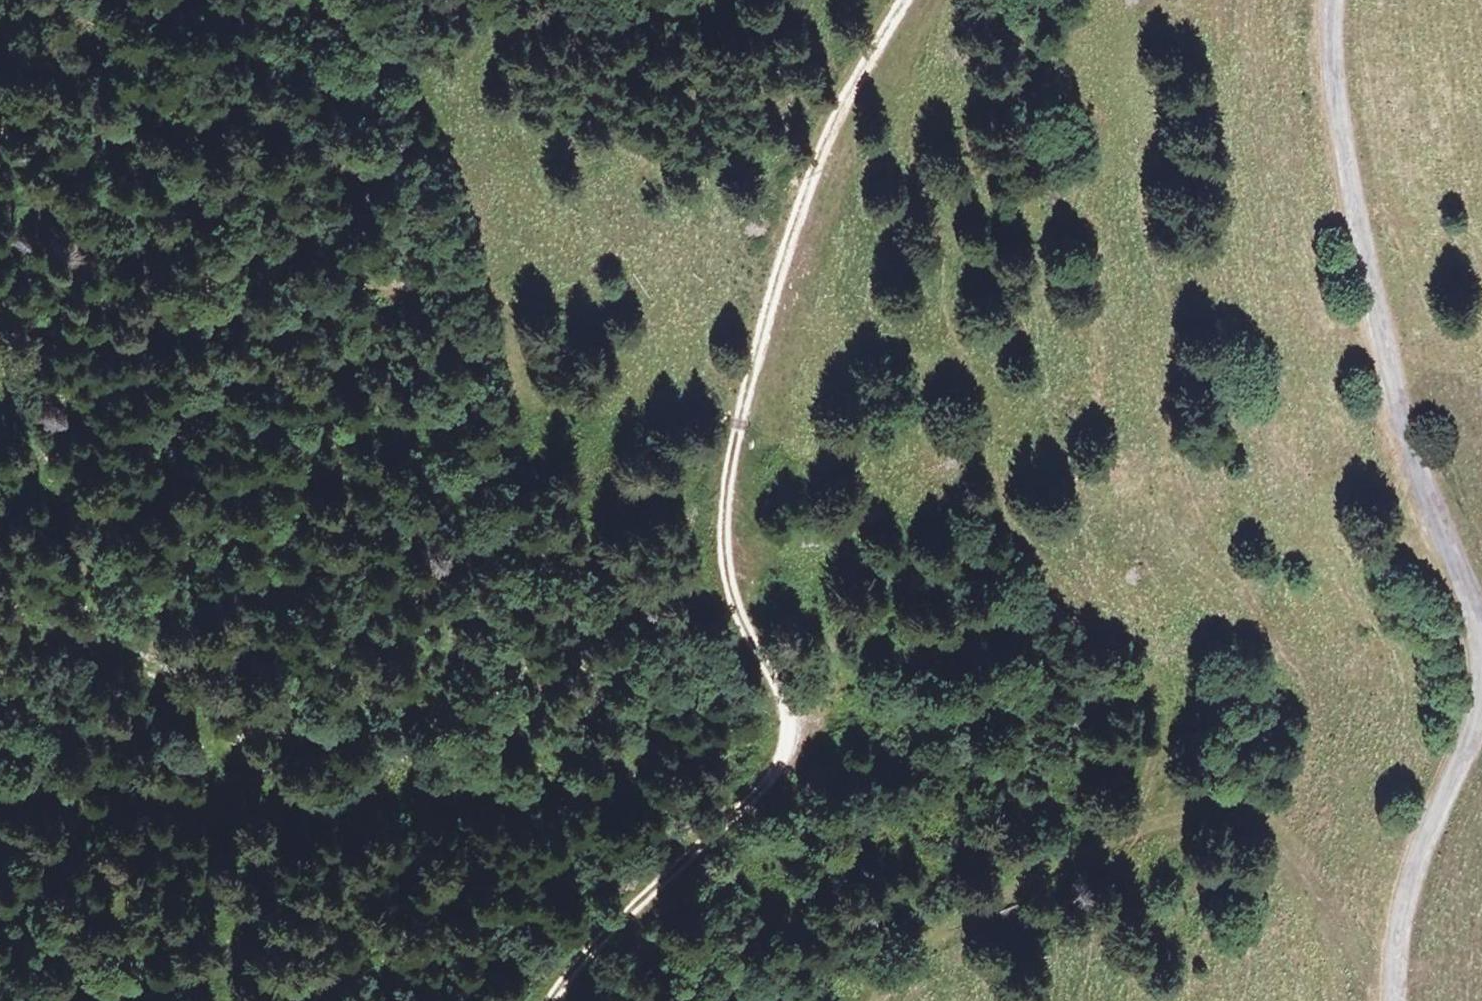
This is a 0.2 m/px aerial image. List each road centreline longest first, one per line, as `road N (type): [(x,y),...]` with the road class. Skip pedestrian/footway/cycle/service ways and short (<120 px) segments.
road 1 (track): [(556,1000),(628,912),(758,795),(790,755),(786,707),(734,617),(717,551),(729,460),(775,272),(818,160),(903,0)]
road 2 (unclassified): [(1331,0),(1354,208),(1400,413),(1481,640)]
road 3 (unclassified): [(1481,708),(1437,793),(1410,868),(1392,1000)]

